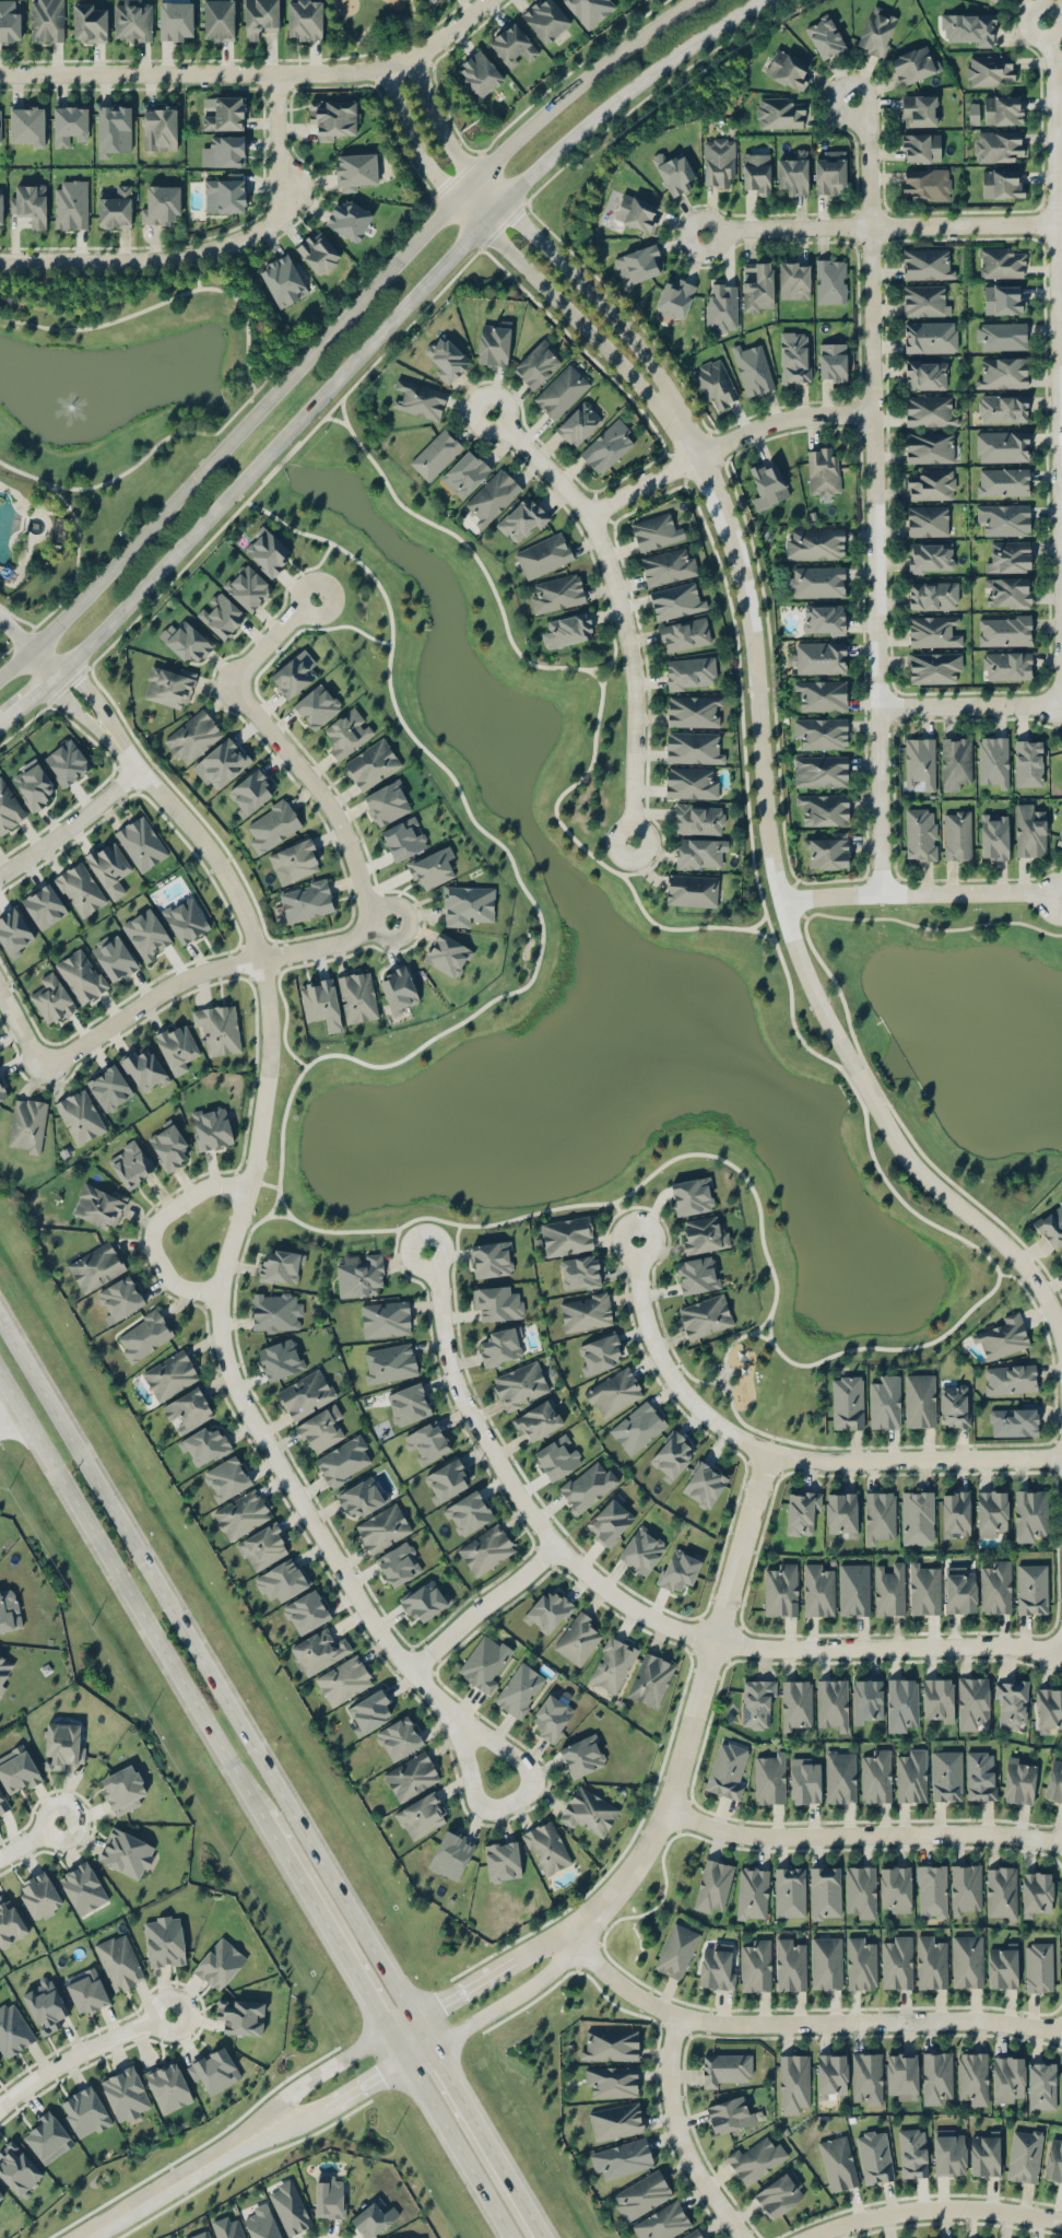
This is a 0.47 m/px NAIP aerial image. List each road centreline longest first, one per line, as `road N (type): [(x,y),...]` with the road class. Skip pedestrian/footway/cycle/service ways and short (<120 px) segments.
road 1 (residential): [(117,740),(215,855),(260,958),(269,1078),(221,1293),(237,1386),(377,1625),(414,1667)]
road 2 (secondary): [(47,676),(392,320),(494,201),(597,115),(763,0)]
road 3 (residential): [(697,455),(735,561),(750,631),(765,832),(810,981),(909,1160),(1001,1241),(1037,1282),(1061,1335)]
road 4 (secondary): [(693,0),(531,122),(455,195),(115,564),(0,674)]
road 5 (residential): [(1061,1646),(771,1650),(715,1640),(632,1608),(530,1509),(484,1437),(450,1361),(440,1290),(425,1251)]
road 6 (primary): [(414,2014),(0,1321)]
road 7 (residential): [(880,894),(870,229),(858,102)]
road 8 (residential): [(1061,708),(1046,23)]
road 9 (residential): [(636,1239),(645,1313),(662,1359),(722,1427),(805,1461),(1061,1454)]
road 10 (residential): [(576,1934),(666,1803),(769,1450)]
road 11 (residential): [(1061,2024),(981,2017),(705,2022),(623,1984),(576,1934)]
road 12 (residential): [(0,76),(376,73),(422,54),(488,0)]
road 13 (primary): [(0,1376),(259,1814)]
road 14 (residential): [(388,69),(435,174),(646,390),(697,455)]
road 15 (residential): [(697,455),(659,383),(589,290),(471,179),(412,59)]
road 16 (residential): [(489,411),(568,487),(602,538),(635,670),(633,842)]
road 17 (residential): [(276,73),(285,194),(272,221),(248,238),(200,256),(0,264)]
road 18 (residential): [(666,1803),(740,1832),(990,1831),(1061,1843)]
road 19 (residential): [(376,916),(341,823),(232,682),(314,599)]
road 20 (residential): [(376,916),(335,944),(203,970),(163,987),(47,1061)]
road 21 (residential): [(1053,226),(738,230),(708,237)]
road 22 (residential): [(414,1667),(453,1718),(482,1805),(518,1798),(528,1789),(521,1758),(453,1718)]
road 23 (residential): [(871,414),(757,429),(588,509)]
road 24 (primary): [(259,1814),(403,2059)]
road 25 (residential): [(1057,898),(880,894),(780,902)]
road 26 (primary): [(548,2237),(414,2014)]
road 27 (residential): [(1061,2216),(933,2206),(870,2215),(810,2237)]
road 28 (residential): [(676,2014),(669,2064),(674,2118),(686,2151),(745,2237)]
road 29 (residential): [(247,1188),(216,1184),(191,1192),(153,1233),(172,1278),(221,1293)]
road 30 (primary): [(403,2059),(509,2237)]
road 31 (tertiary): [(387,2034),(317,2077),(226,2152)]
road 32 (residential): [(0,2108),(81,2051),(170,2014)]
road 33 (residential): [(414,1667),(557,1540)]
road 34 (residential): [(1061,708),(875,707)]
road 35 (residential): [(429,2042),(539,1978),(576,1934)]
road 36 (residential): [(0,874),(55,840),(140,765)]
road 37 (tertiary): [(83,2237),(226,2152)]

